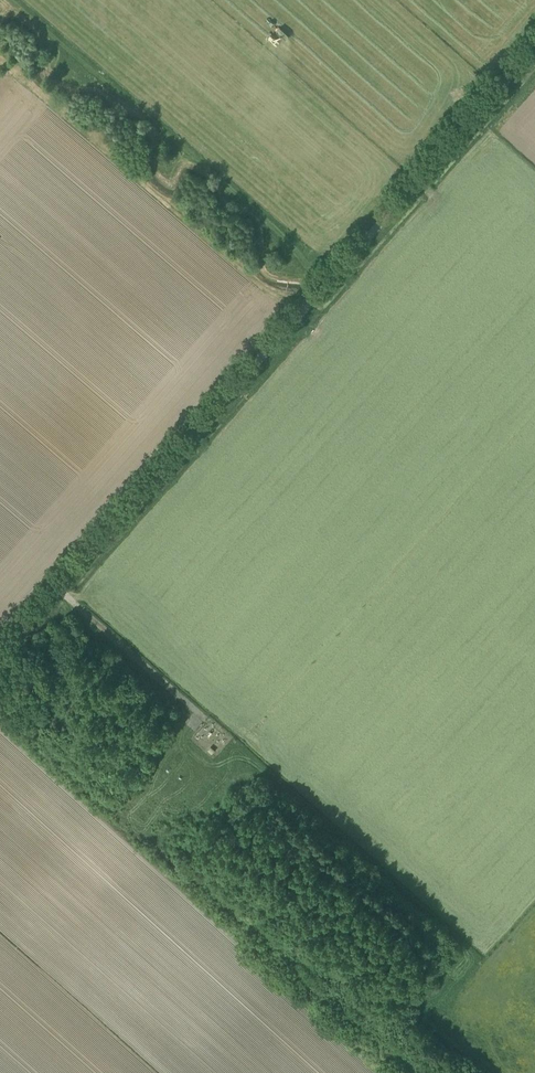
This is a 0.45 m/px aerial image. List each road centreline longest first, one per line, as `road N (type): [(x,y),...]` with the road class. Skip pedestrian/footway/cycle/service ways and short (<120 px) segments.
road 1 (track): [(0,659),(341,277)]
road 2 (track): [(341,277),(534,54)]
road 3 (track): [(211,726),(61,594)]

